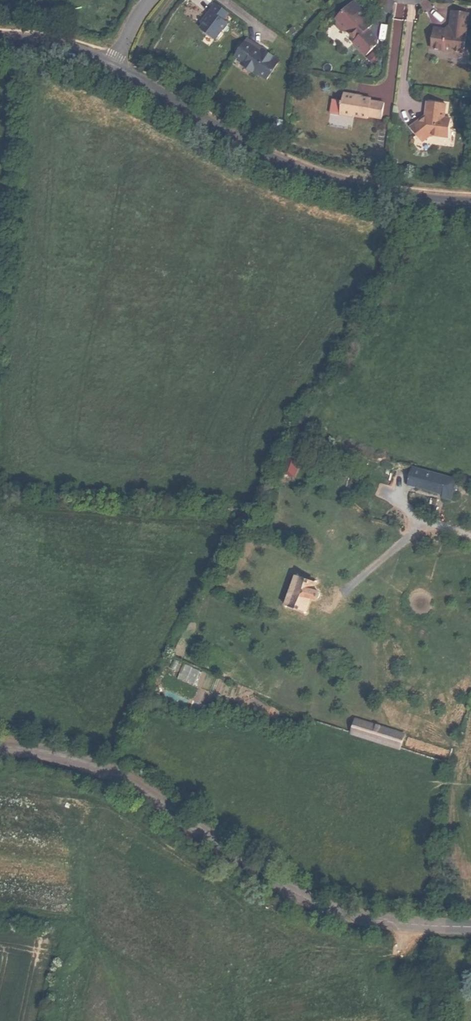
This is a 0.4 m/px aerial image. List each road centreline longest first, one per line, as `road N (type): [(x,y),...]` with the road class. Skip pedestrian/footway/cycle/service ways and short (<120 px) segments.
road 1 (unclassified): [(0,746),(77,761),(147,791),(280,889),(347,915),(395,927),(470,928)]
road 2 (tertiary): [(113,67),(301,173),(360,191),(470,205)]

